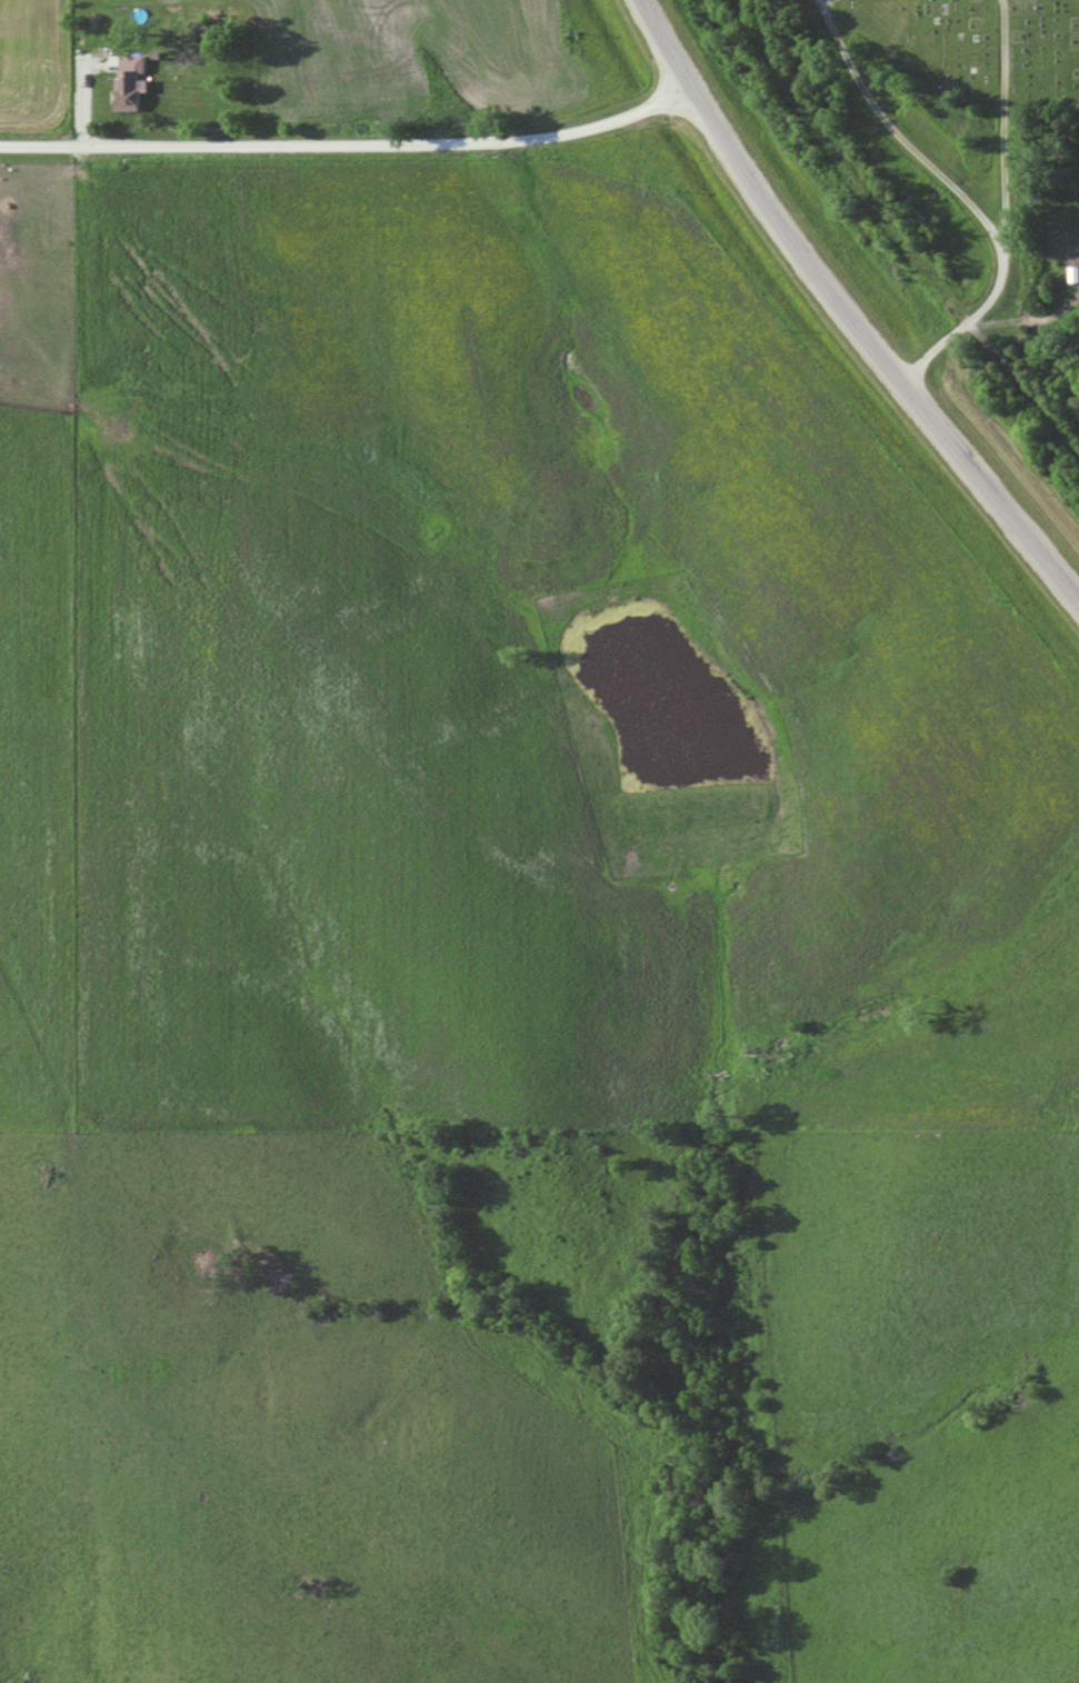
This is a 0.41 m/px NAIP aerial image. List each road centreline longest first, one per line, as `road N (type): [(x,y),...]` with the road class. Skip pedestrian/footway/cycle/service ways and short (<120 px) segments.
road 1 (primary): [(1078,600),(851,325),(765,205),(641,0)]
road 2 (residential): [(0,146),(526,139),(587,130),(690,86)]

